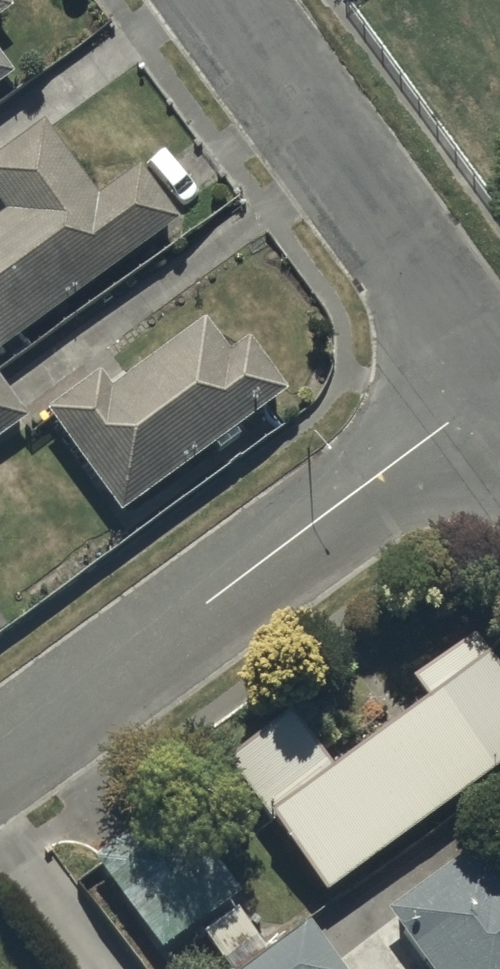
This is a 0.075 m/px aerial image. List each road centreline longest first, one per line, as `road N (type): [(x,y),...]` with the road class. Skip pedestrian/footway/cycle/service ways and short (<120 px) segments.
road 1 (residential): [(499,387),(0,760)]
road 2 (residential): [(499,387),(217,0)]

